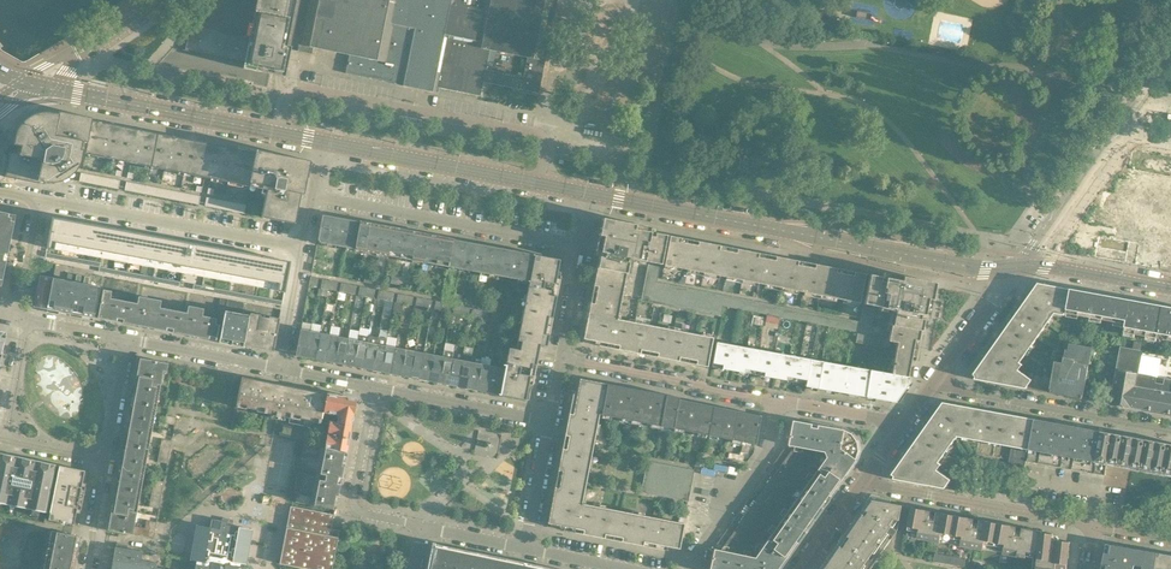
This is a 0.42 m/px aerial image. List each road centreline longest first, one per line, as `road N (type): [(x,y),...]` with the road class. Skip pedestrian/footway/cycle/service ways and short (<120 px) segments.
road 1 (residential): [(546,185),(550,157),(534,132),(301,86),(280,101),(275,132)]
road 2 (residential): [(579,251),(314,196)]
road 3 (residential): [(39,200),(303,247)]
road 4 (tertiary): [(759,226),(938,262),(1019,266)]
road 5 (tertiary): [(275,132),(31,86)]
road 6 (residential): [(1170,430),(936,381)]
road 7 (residential): [(1095,526),(862,484)]
road 8 (tertiary): [(546,185),(325,142)]
road 9 (residential): [(776,402),(558,360)]
road 10 (residential): [(373,386),(354,509),(422,526)]
road 11 (residential): [(695,568),(707,535),(769,448),(776,402)]
road 12 (residential): [(547,420),(373,386)]
road 13 (tertiary): [(1019,266),(1122,123)]
road 14 (tertiary): [(759,226),(591,194)]
road 15 (residential): [(280,368),(128,340)]
road 16 (tertiary): [(1019,266),(1170,287)]
road 17 (residential): [(936,381),(1019,266)]
road 18 (residential): [(526,549),(547,420)]
road 19 (residential): [(902,428),(776,402)]
road 20 (residential): [(280,368),(303,247)]
road 21 (residential): [(105,461),(128,340)]
road 22 (residential): [(2,439),(20,319)]
road 23 (residential): [(20,319),(39,200)]

